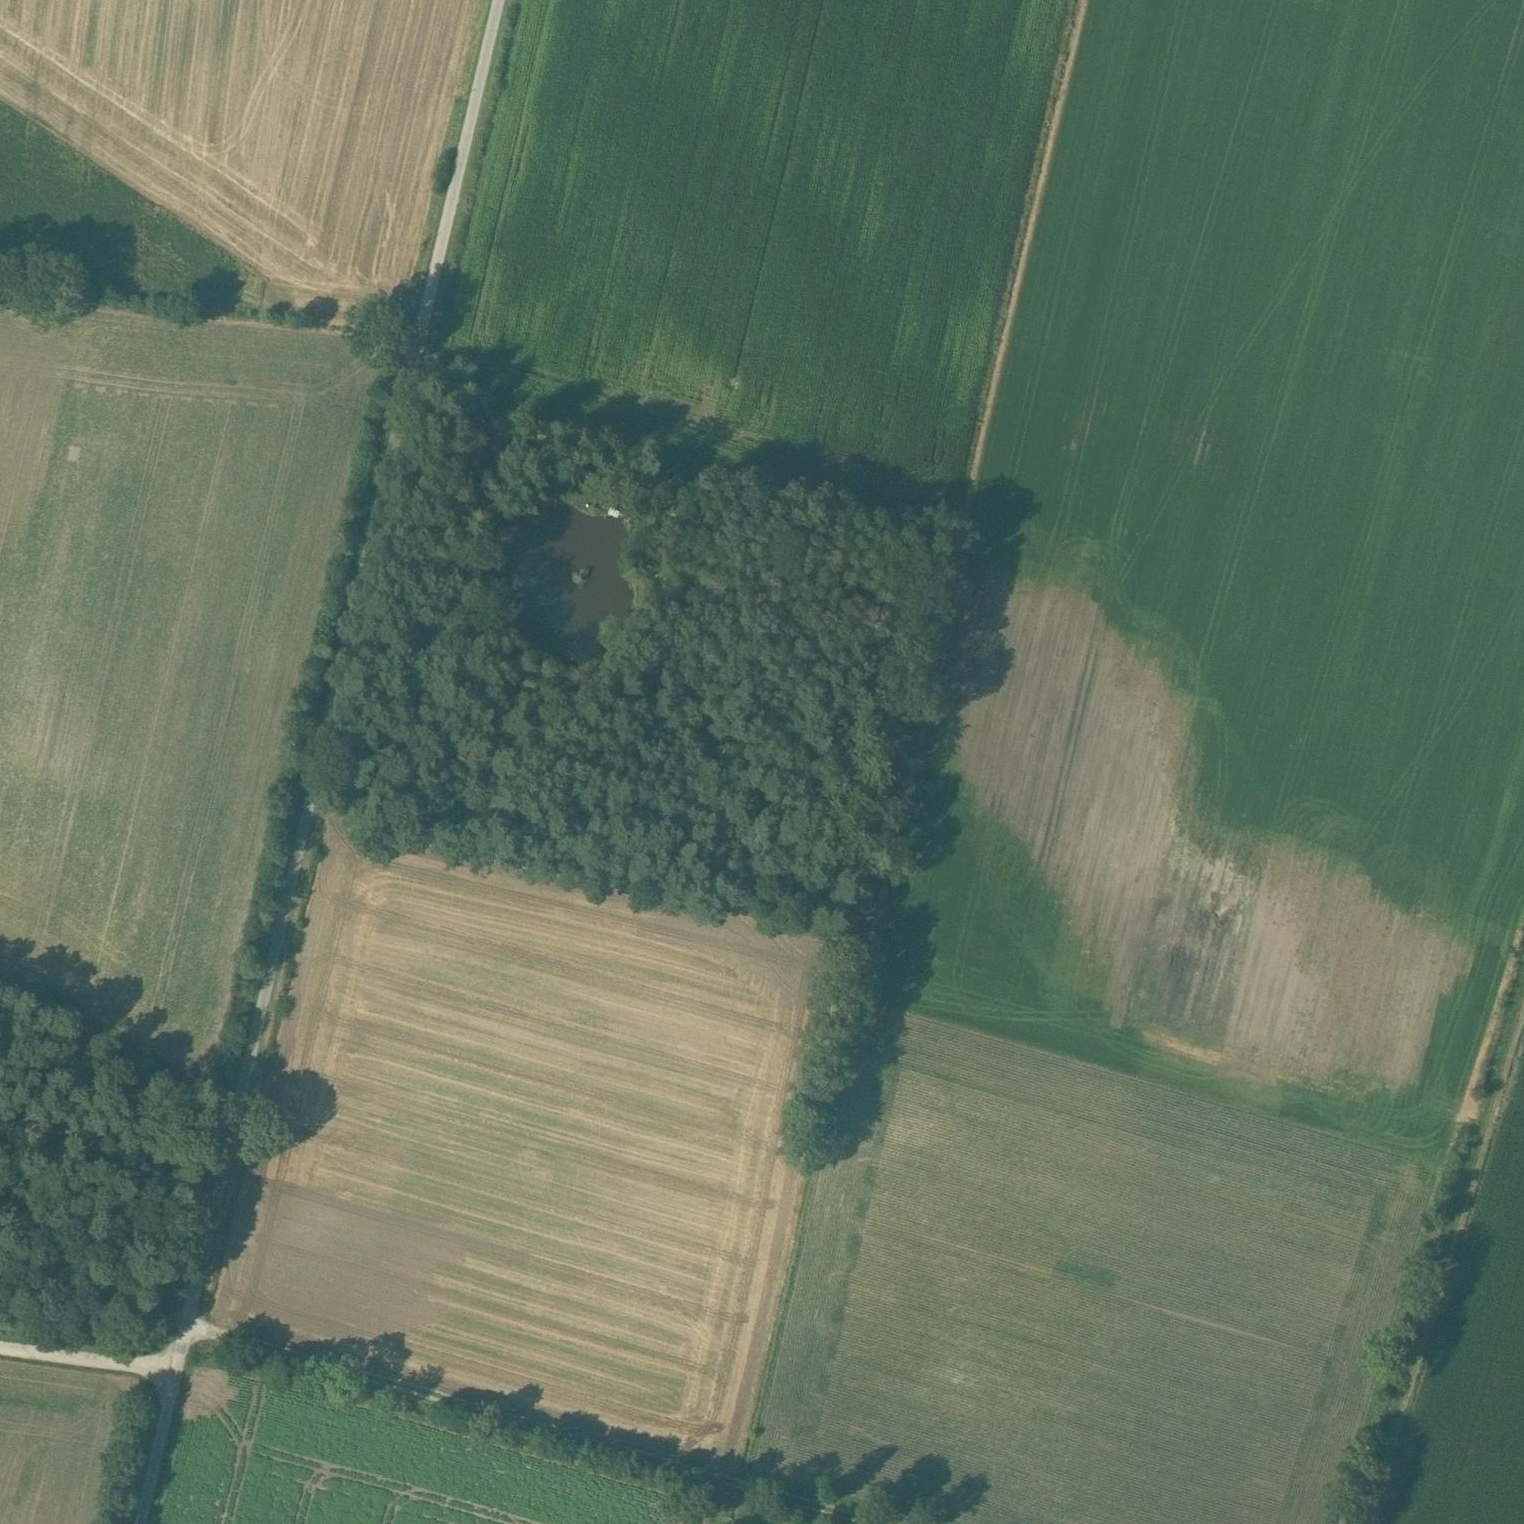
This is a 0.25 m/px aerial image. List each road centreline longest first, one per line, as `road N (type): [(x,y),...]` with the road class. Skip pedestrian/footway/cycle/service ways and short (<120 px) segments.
road 1 (unclassified): [(141,1523),(498,0)]
road 2 (track): [(894,1523),(132,1301)]
road 3 (track): [(1523,979),(1359,1523)]
road 4 (track): [(176,1373),(0,1349)]

